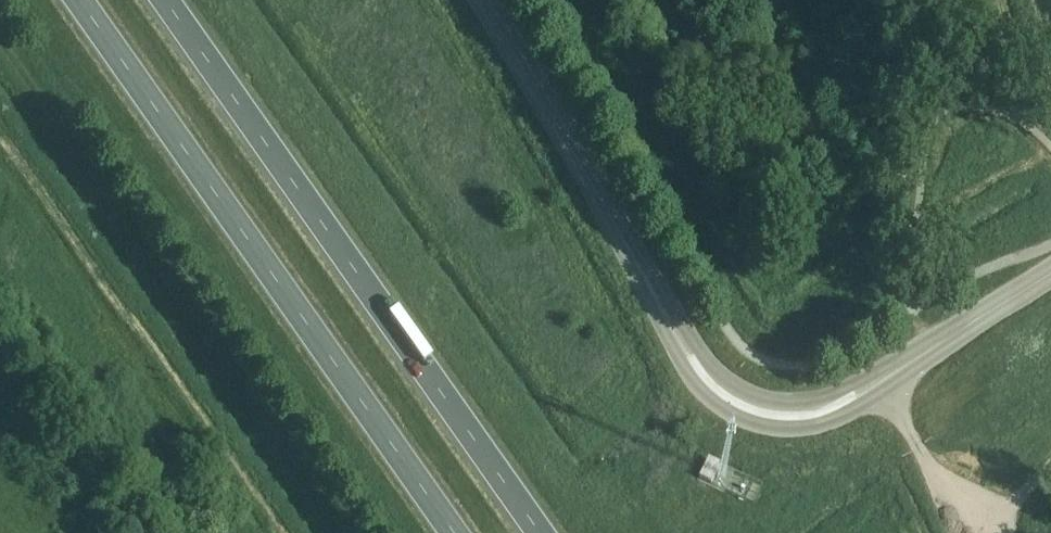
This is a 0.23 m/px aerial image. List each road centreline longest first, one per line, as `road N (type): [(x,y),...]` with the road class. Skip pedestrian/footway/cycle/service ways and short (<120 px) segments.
road 1 (trunk): [(76,0),(451,532)]
road 2 (trunk): [(539,532),(164,0)]
road 3 (secondary): [(676,335),(481,0)]
road 4 (secondary): [(676,335),(680,359),(702,391),(758,422),(823,420),(856,405),(876,380)]
road 5 (secondary): [(876,380),(817,398),(767,399),(737,387),(676,335)]
road 6 (secondary): [(1050,269),(876,380)]

